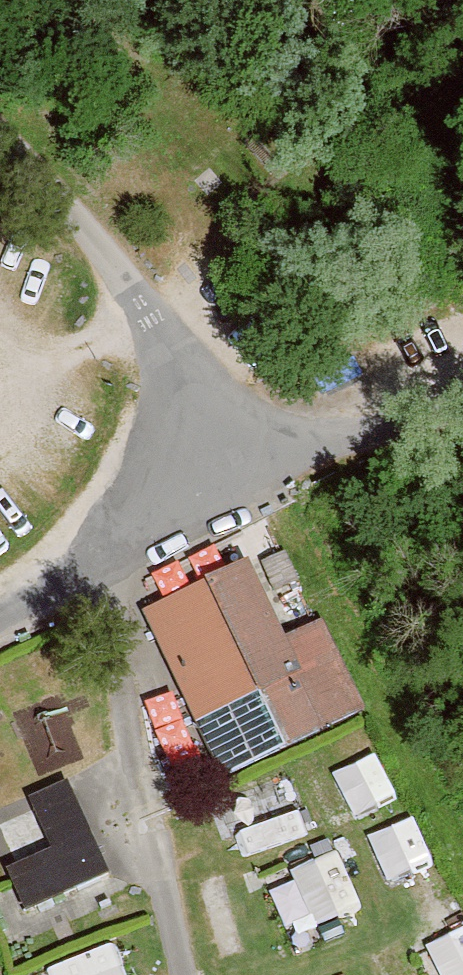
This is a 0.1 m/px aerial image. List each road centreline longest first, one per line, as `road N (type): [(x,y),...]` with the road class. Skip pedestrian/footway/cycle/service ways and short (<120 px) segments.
road 1 (residential): [(0,137),(120,276),(246,488)]
road 2 (residential): [(0,620),(246,488)]
road 3 (residential): [(246,488),(462,394)]

